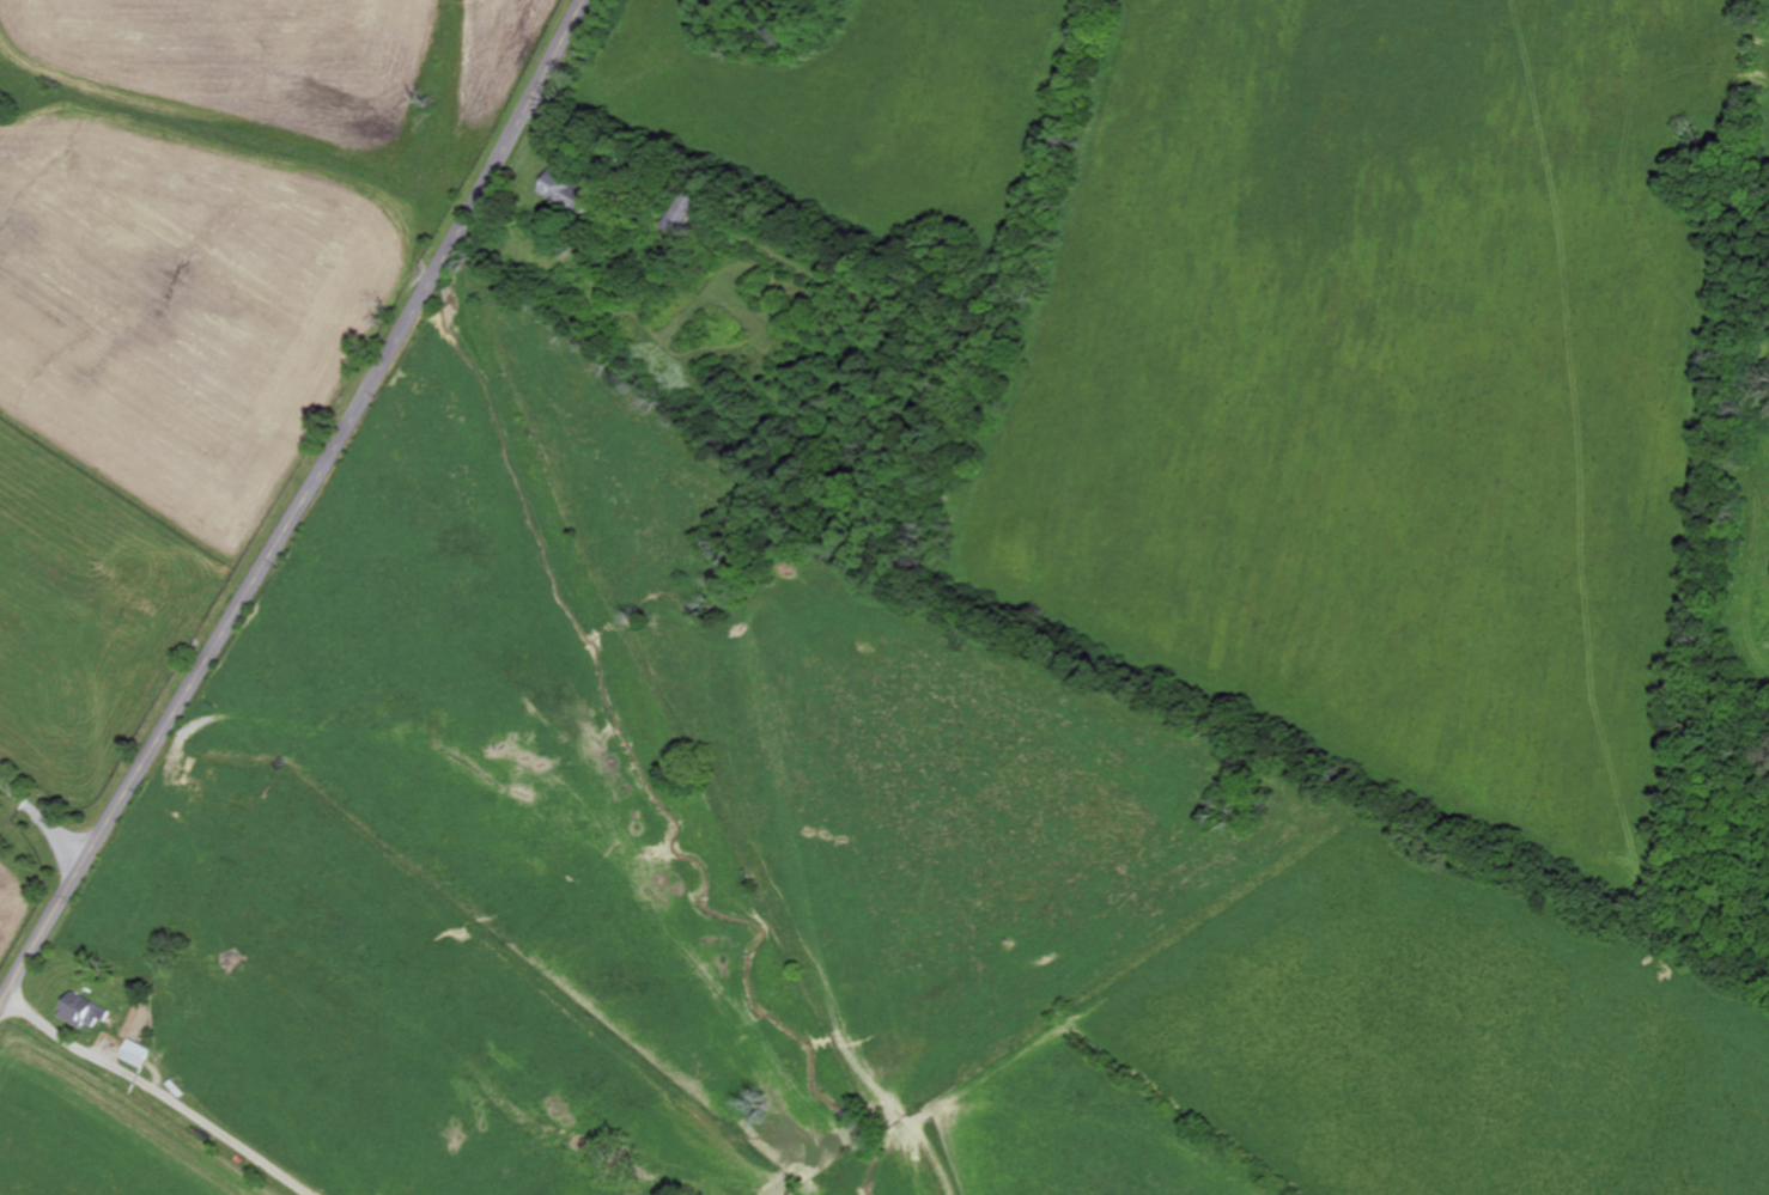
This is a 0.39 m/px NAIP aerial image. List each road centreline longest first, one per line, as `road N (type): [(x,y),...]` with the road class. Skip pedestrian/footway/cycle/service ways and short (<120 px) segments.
road 1 (secondary): [(0,1012),(428,293),(584,0)]

